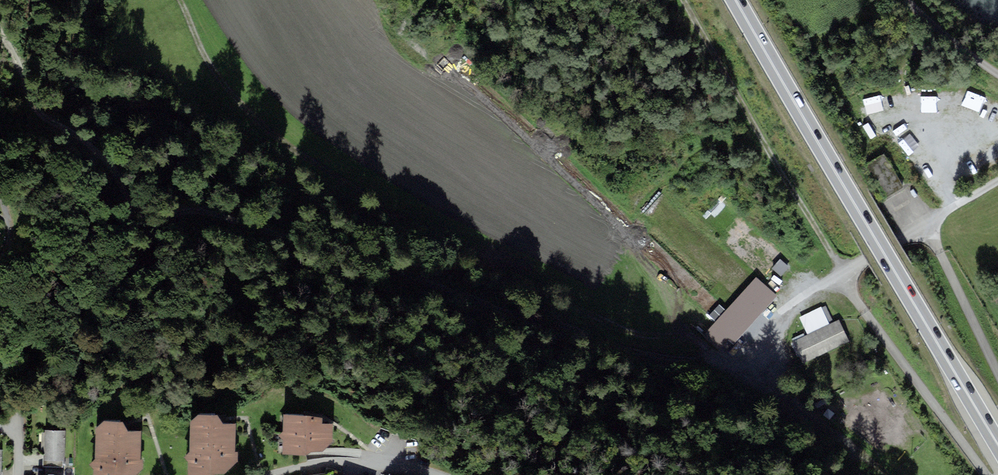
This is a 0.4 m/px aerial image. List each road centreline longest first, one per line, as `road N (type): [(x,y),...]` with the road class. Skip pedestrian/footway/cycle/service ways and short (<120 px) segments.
road 1 (track): [(863,258),(799,301),(749,348),(719,359),(657,356),(215,214),(149,224),(128,201),(113,165),(28,95),(0,34)]
road 2 (track): [(719,359),(691,337),(641,336),(587,314),(373,203),(279,143),(234,99),(179,0)]
road 3 (trunk): [(737,0),(997,449)]
road 4 (track): [(841,270),(683,0)]
road 5 (unclassified): [(997,181),(863,258)]
road 6 (residential): [(269,474),(325,463),(421,474)]

